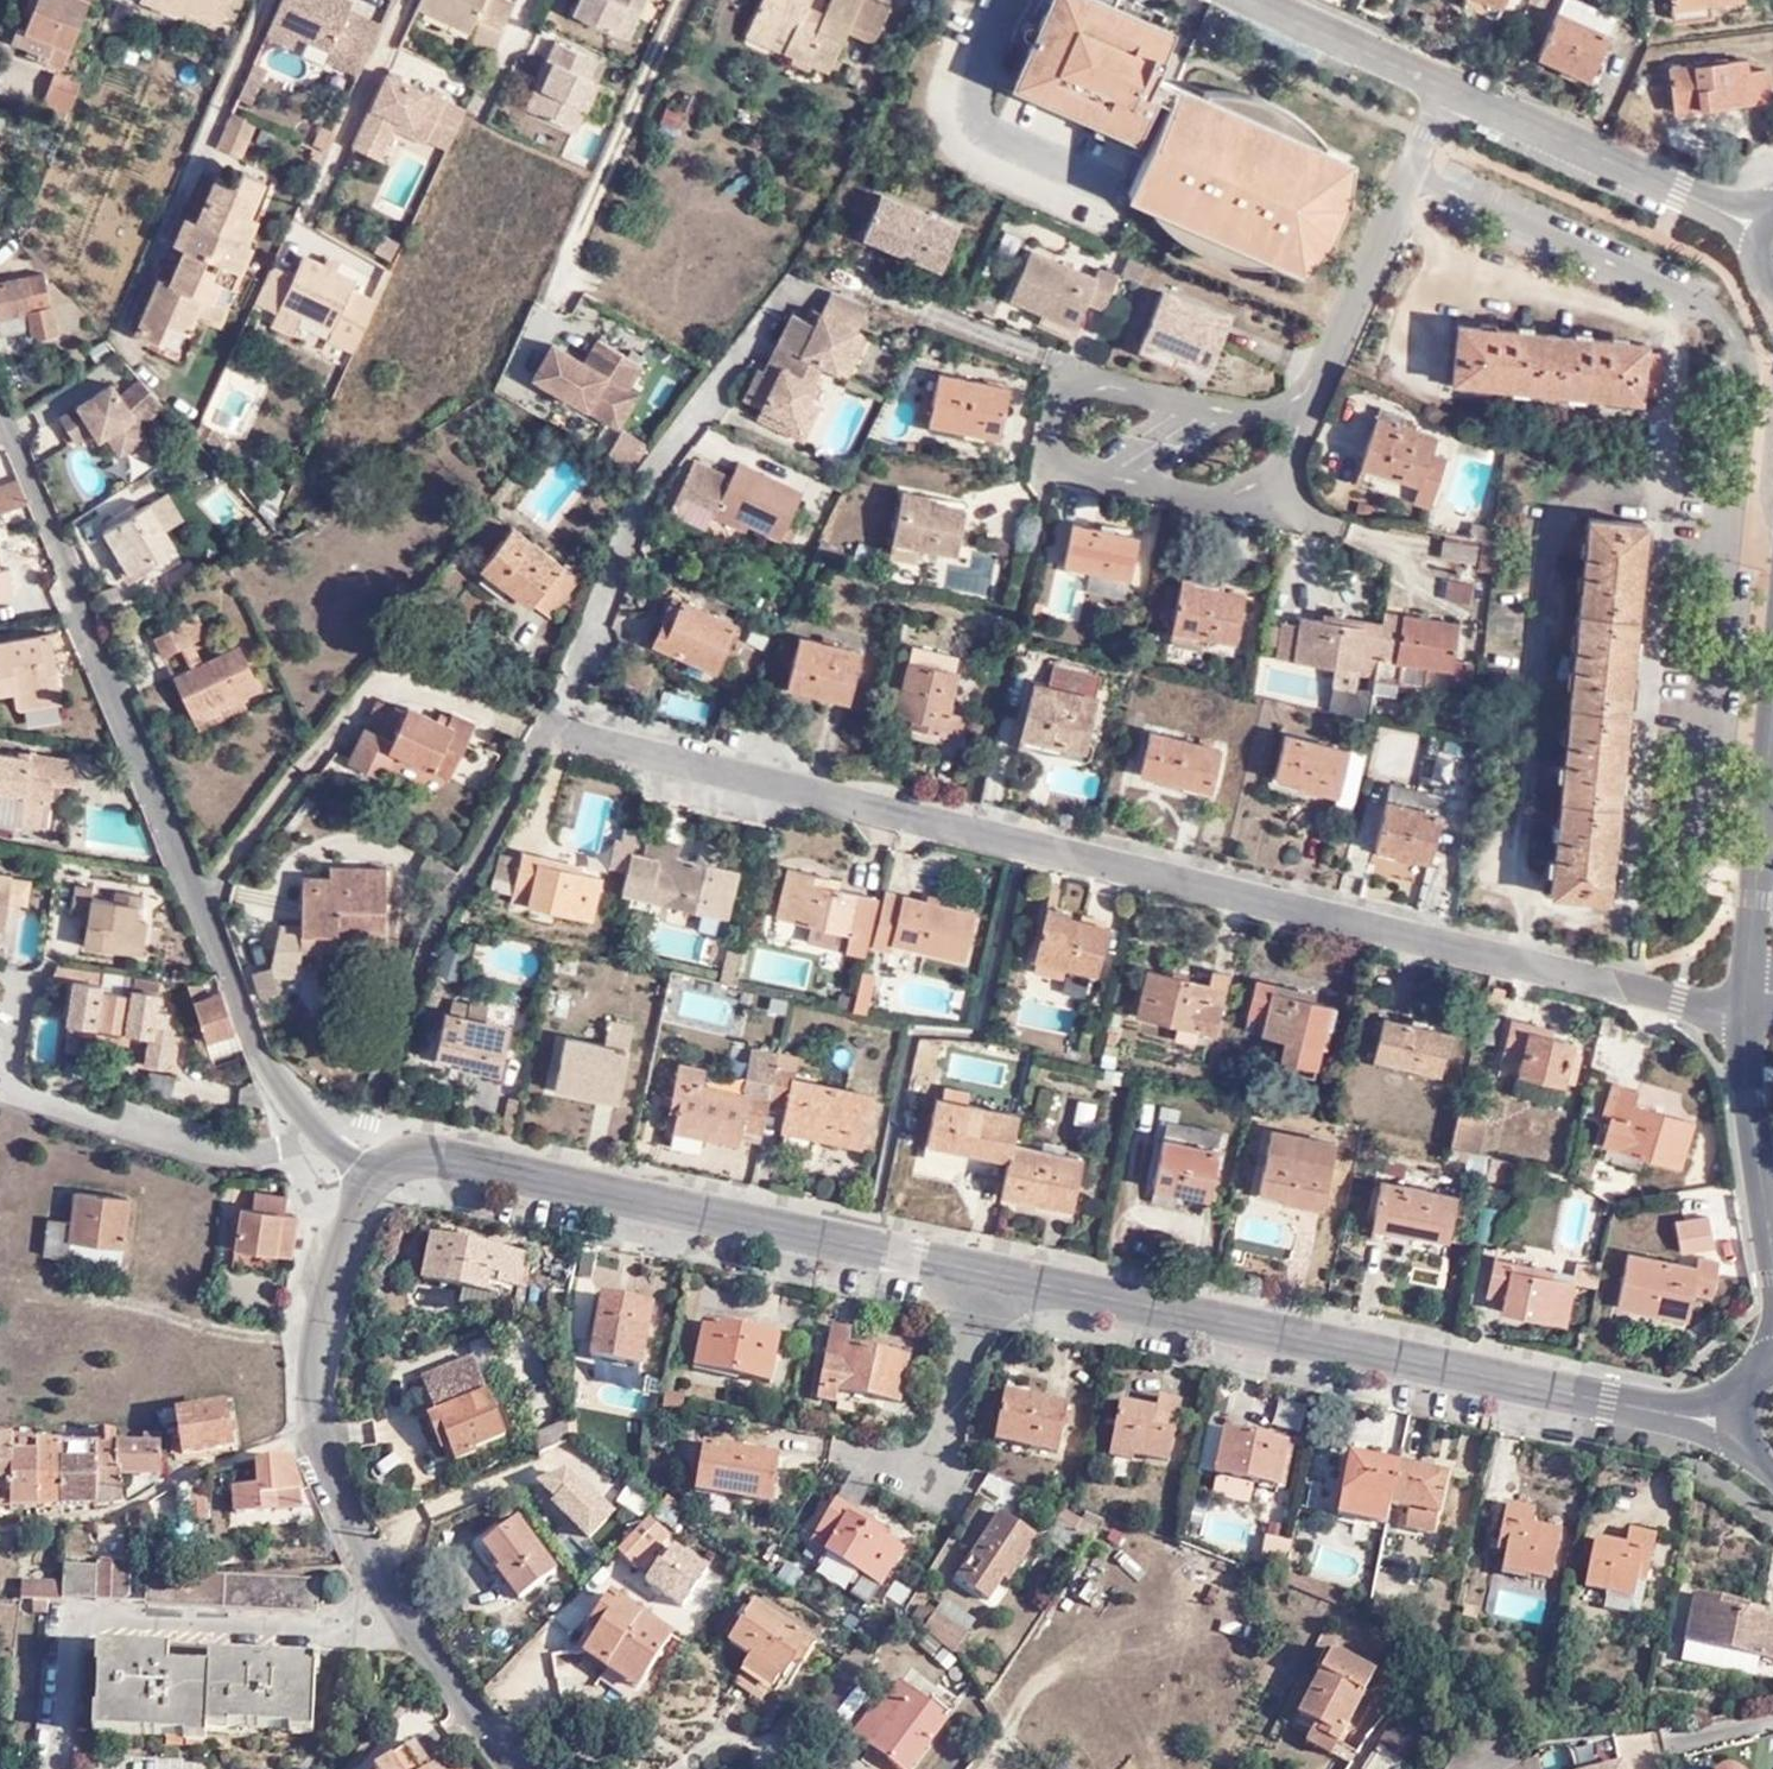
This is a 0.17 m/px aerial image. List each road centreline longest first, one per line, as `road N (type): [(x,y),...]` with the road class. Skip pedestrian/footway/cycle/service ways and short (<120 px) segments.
road 1 (residential): [(1750,987),(1663,995),(544,736),(460,923),(347,1136)]
road 2 (residential): [(0,415),(257,1051),(316,1124),(347,1136)]
road 3 (residential): [(507,1768),(401,1621),(306,1429),(335,1240),(375,1146)]
road 4 (residential): [(984,1276),(1647,1417)]
road 5 (residential): [(375,1146),(984,1276)]
road 6 (residential): [(1287,441),(1065,399),(1053,457),(1255,499)]
road 7 (residential): [(1287,441),(1452,88)]
road 8 (residential): [(1762,230),(1452,88)]
road 9 (residential): [(984,1276),(945,1476),(839,1455)]
road 10 (tertiary): [(1772,1246),(1756,1153),(1750,987)]
road 11 (tertiary): [(1750,987),(1772,747)]
road 12 (residential): [(1452,88),(1254,0)]

